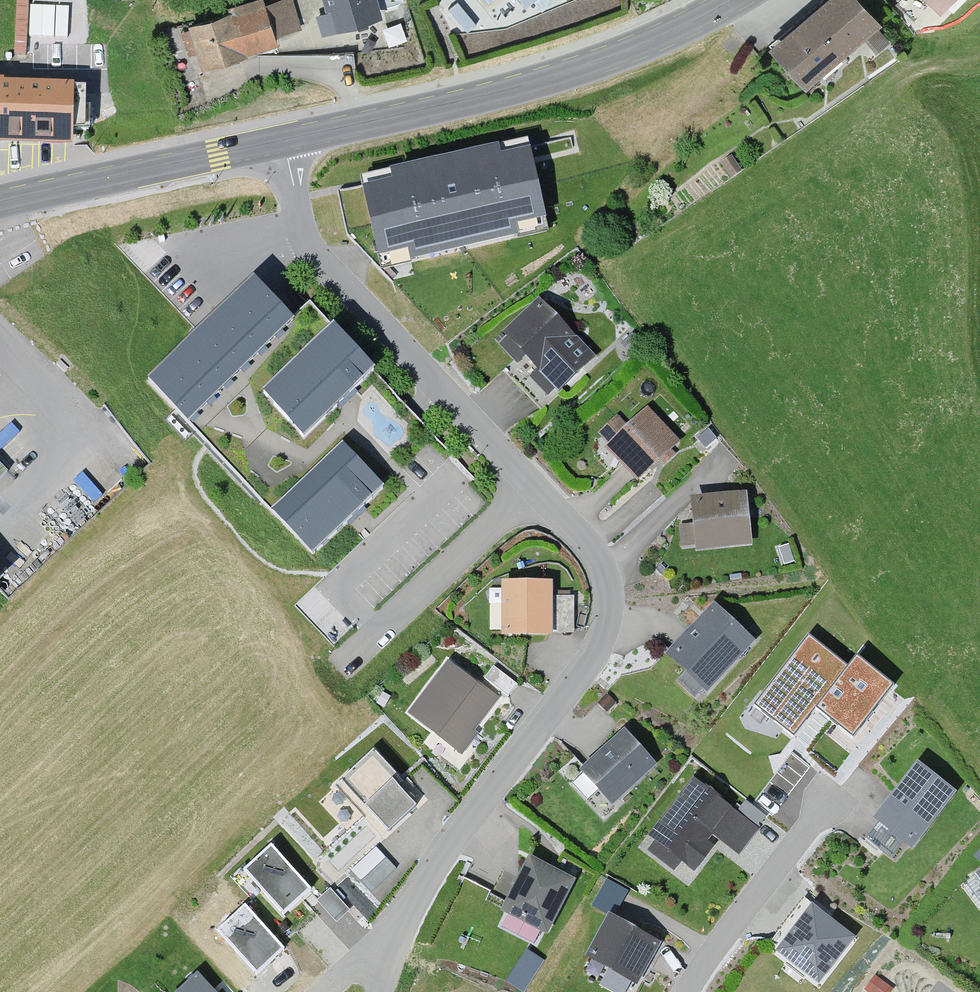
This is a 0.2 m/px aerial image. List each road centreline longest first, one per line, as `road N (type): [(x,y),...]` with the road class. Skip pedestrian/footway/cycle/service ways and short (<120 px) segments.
road 1 (residential): [(535,487),(601,565),(611,597),(605,634),(588,667),(460,832),(400,933)]
road 2 (secondary): [(734,0),(563,74),(286,140)]
road 3 (residential): [(286,140),(302,226),(317,258),(535,487)]
road 4 (secondary): [(286,140),(0,202)]
road 5 (residential): [(342,669),(535,487)]
road 6 (residential): [(687,991),(830,808)]

